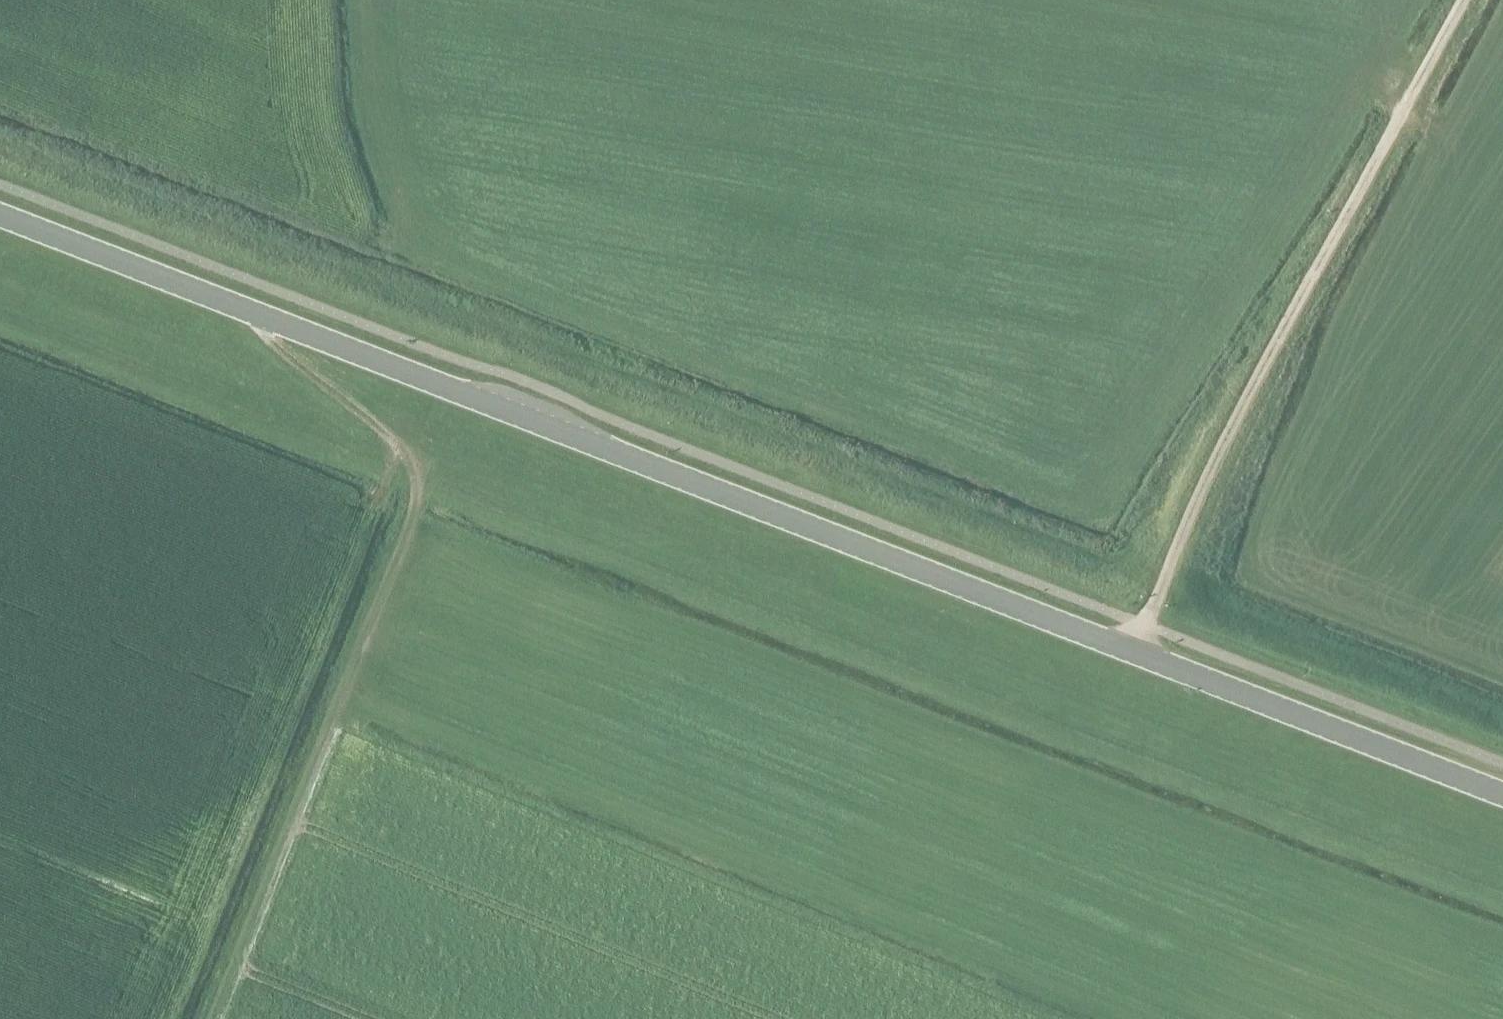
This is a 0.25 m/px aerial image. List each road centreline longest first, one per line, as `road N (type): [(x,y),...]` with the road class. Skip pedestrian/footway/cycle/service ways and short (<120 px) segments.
road 1 (secondary): [(1135,653),(0,216)]
road 2 (unclassified): [(1135,653),(1220,452),(1463,0)]
road 3 (secondary): [(1502,796),(1135,653)]
road 4 (track): [(255,314),(268,341),(411,460),(419,477),(415,501)]

